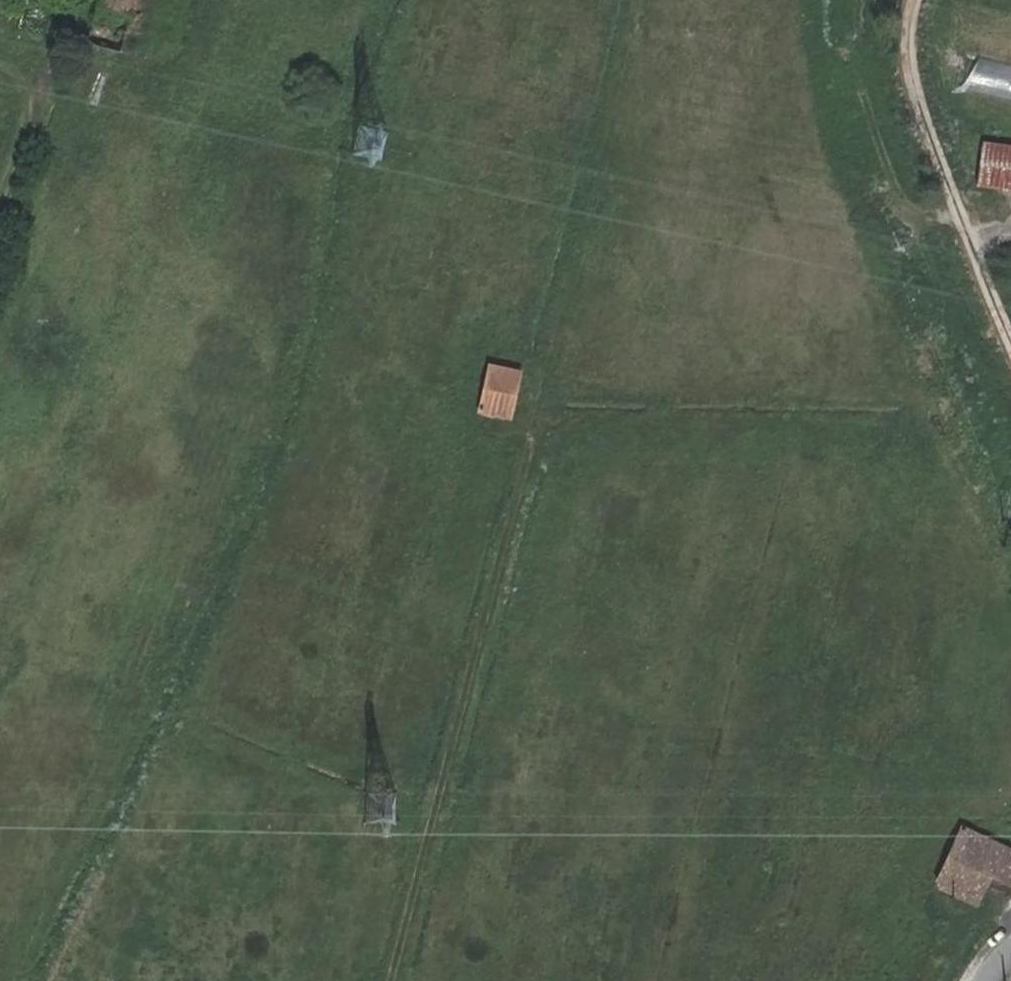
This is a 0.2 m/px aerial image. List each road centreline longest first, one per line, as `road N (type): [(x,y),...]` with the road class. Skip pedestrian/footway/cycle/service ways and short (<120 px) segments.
road 1 (track): [(393,980),(537,402)]
road 2 (track): [(916,0),(912,77),(1010,340)]
road 3 (track): [(0,197),(29,109),(15,76),(0,63)]

